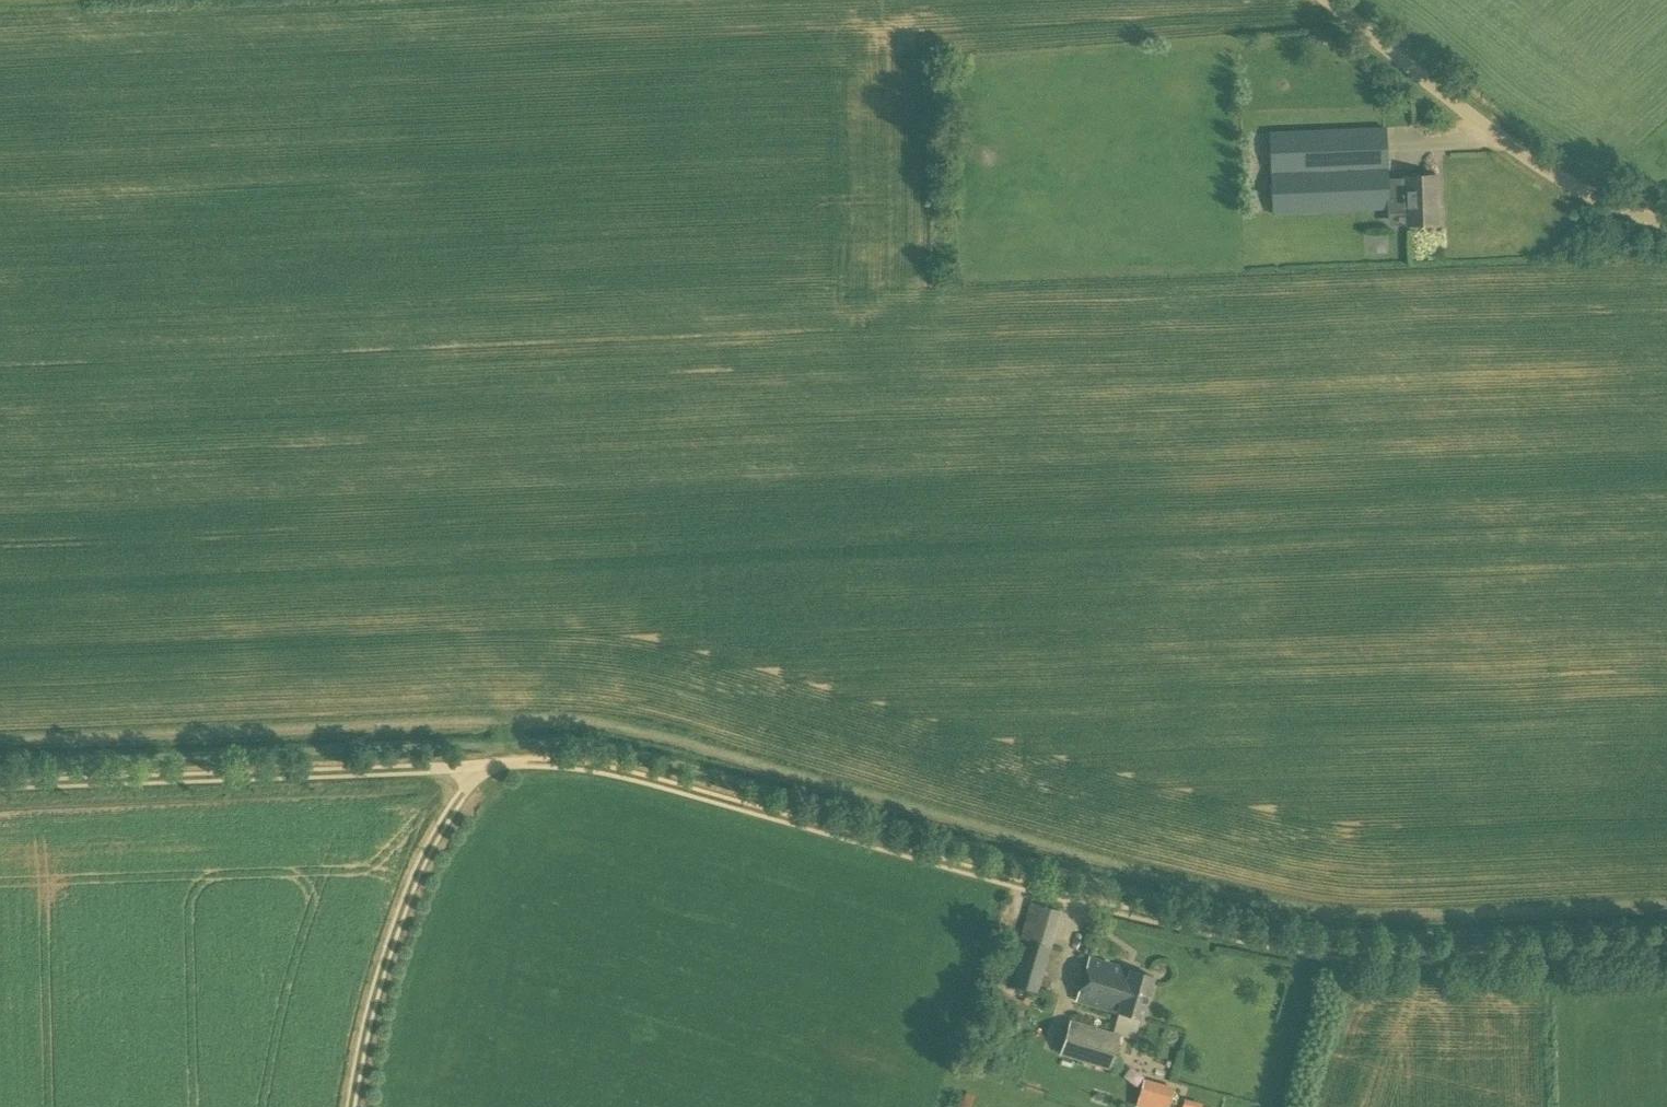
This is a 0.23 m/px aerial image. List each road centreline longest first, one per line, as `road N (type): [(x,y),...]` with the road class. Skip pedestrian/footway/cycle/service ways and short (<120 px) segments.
road 1 (track): [(1666,946),(1398,959),(1252,943),(566,763),(0,785)]
road 2 (unclassified): [(1666,221),(1554,178),(1328,0)]
road 3 (track): [(489,763),(448,816),(404,905),(352,1106)]

